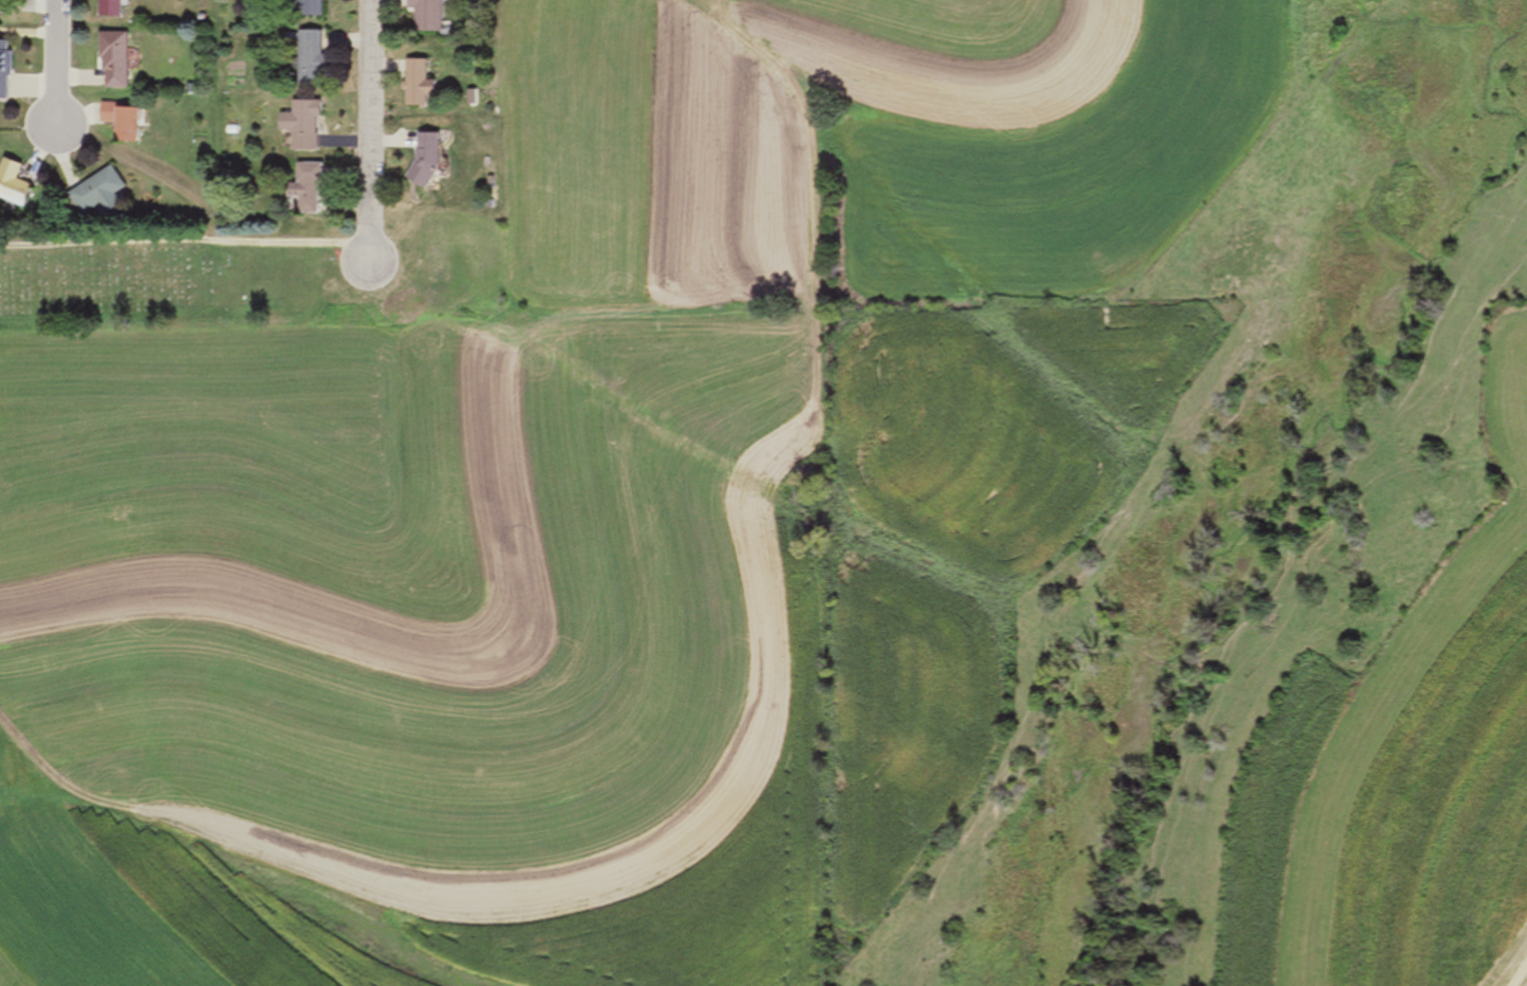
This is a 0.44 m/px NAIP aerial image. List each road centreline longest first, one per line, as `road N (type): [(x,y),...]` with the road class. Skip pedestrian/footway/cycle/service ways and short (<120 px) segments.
road 1 (residential): [(367,268),(369,0)]
road 2 (residential): [(53,129),(55,0)]

